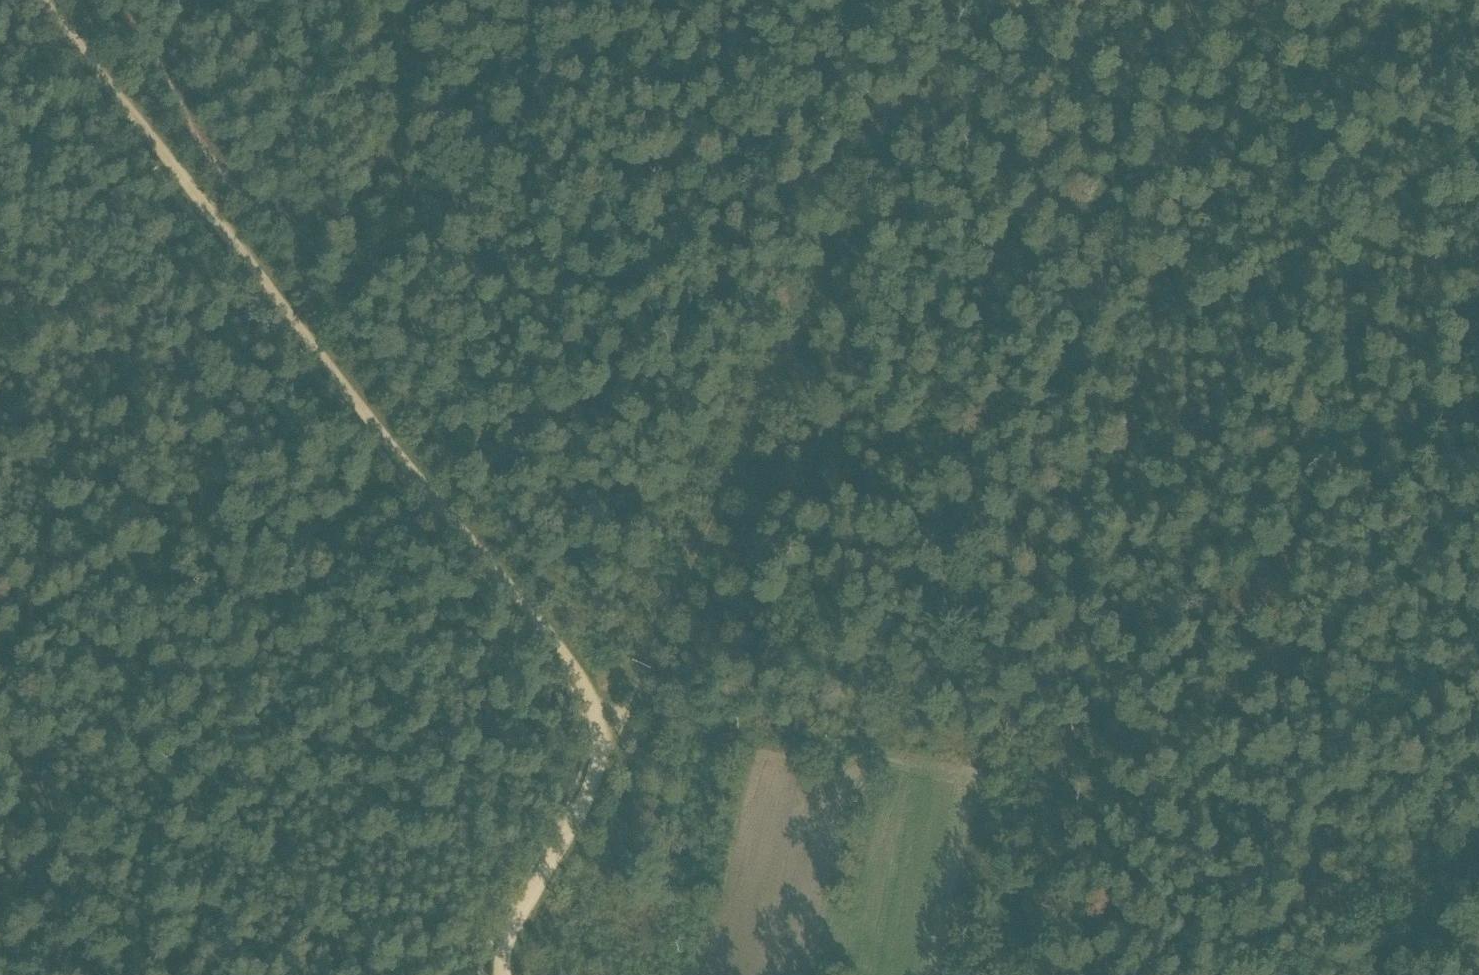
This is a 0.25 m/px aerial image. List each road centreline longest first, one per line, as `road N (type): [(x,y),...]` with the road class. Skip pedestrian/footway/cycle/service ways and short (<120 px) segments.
road 1 (track): [(41,0),(553,633),(584,681),(604,741)]
road 2 (track): [(414,0),(398,221),(379,263),(302,358)]
road 3 (track): [(604,741),(596,786),(506,946),(504,974)]
road 4 (track): [(1386,974),(1478,862)]

